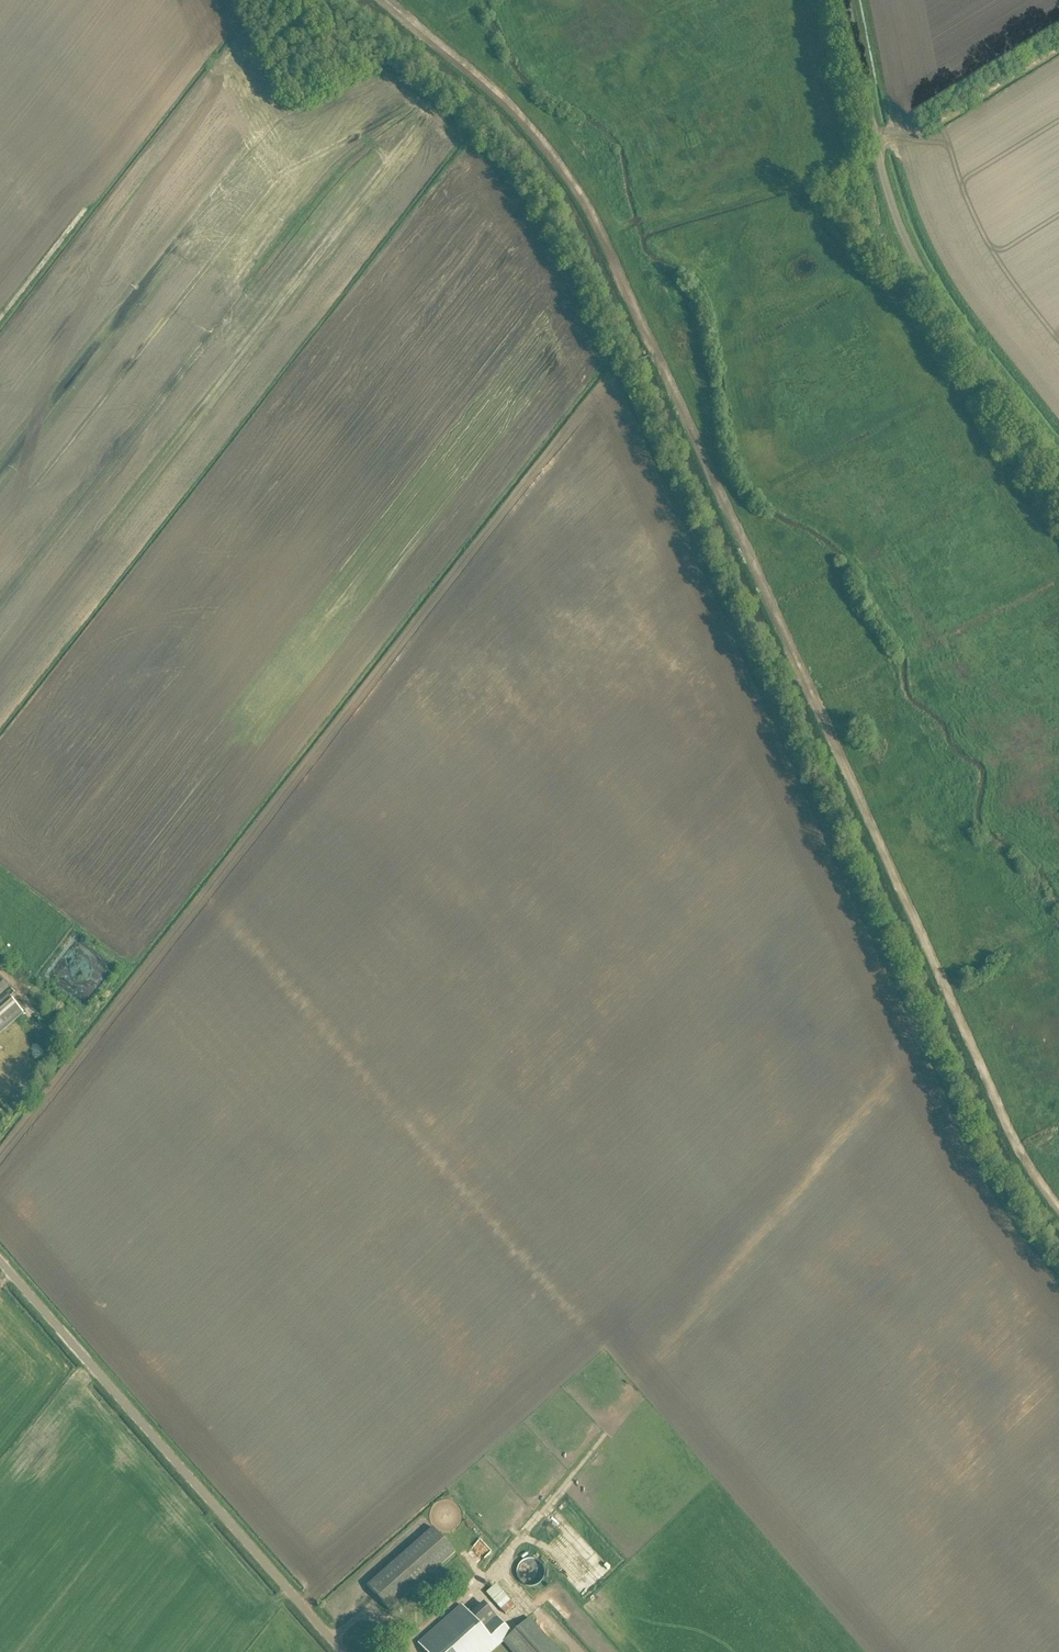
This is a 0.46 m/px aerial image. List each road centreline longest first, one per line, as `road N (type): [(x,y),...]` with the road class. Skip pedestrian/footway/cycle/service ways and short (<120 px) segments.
road 1 (unclassified): [(342,1651),(0,1262)]
road 2 (unclassified): [(1058,455),(955,325),(908,246),(883,175),(847,0)]

